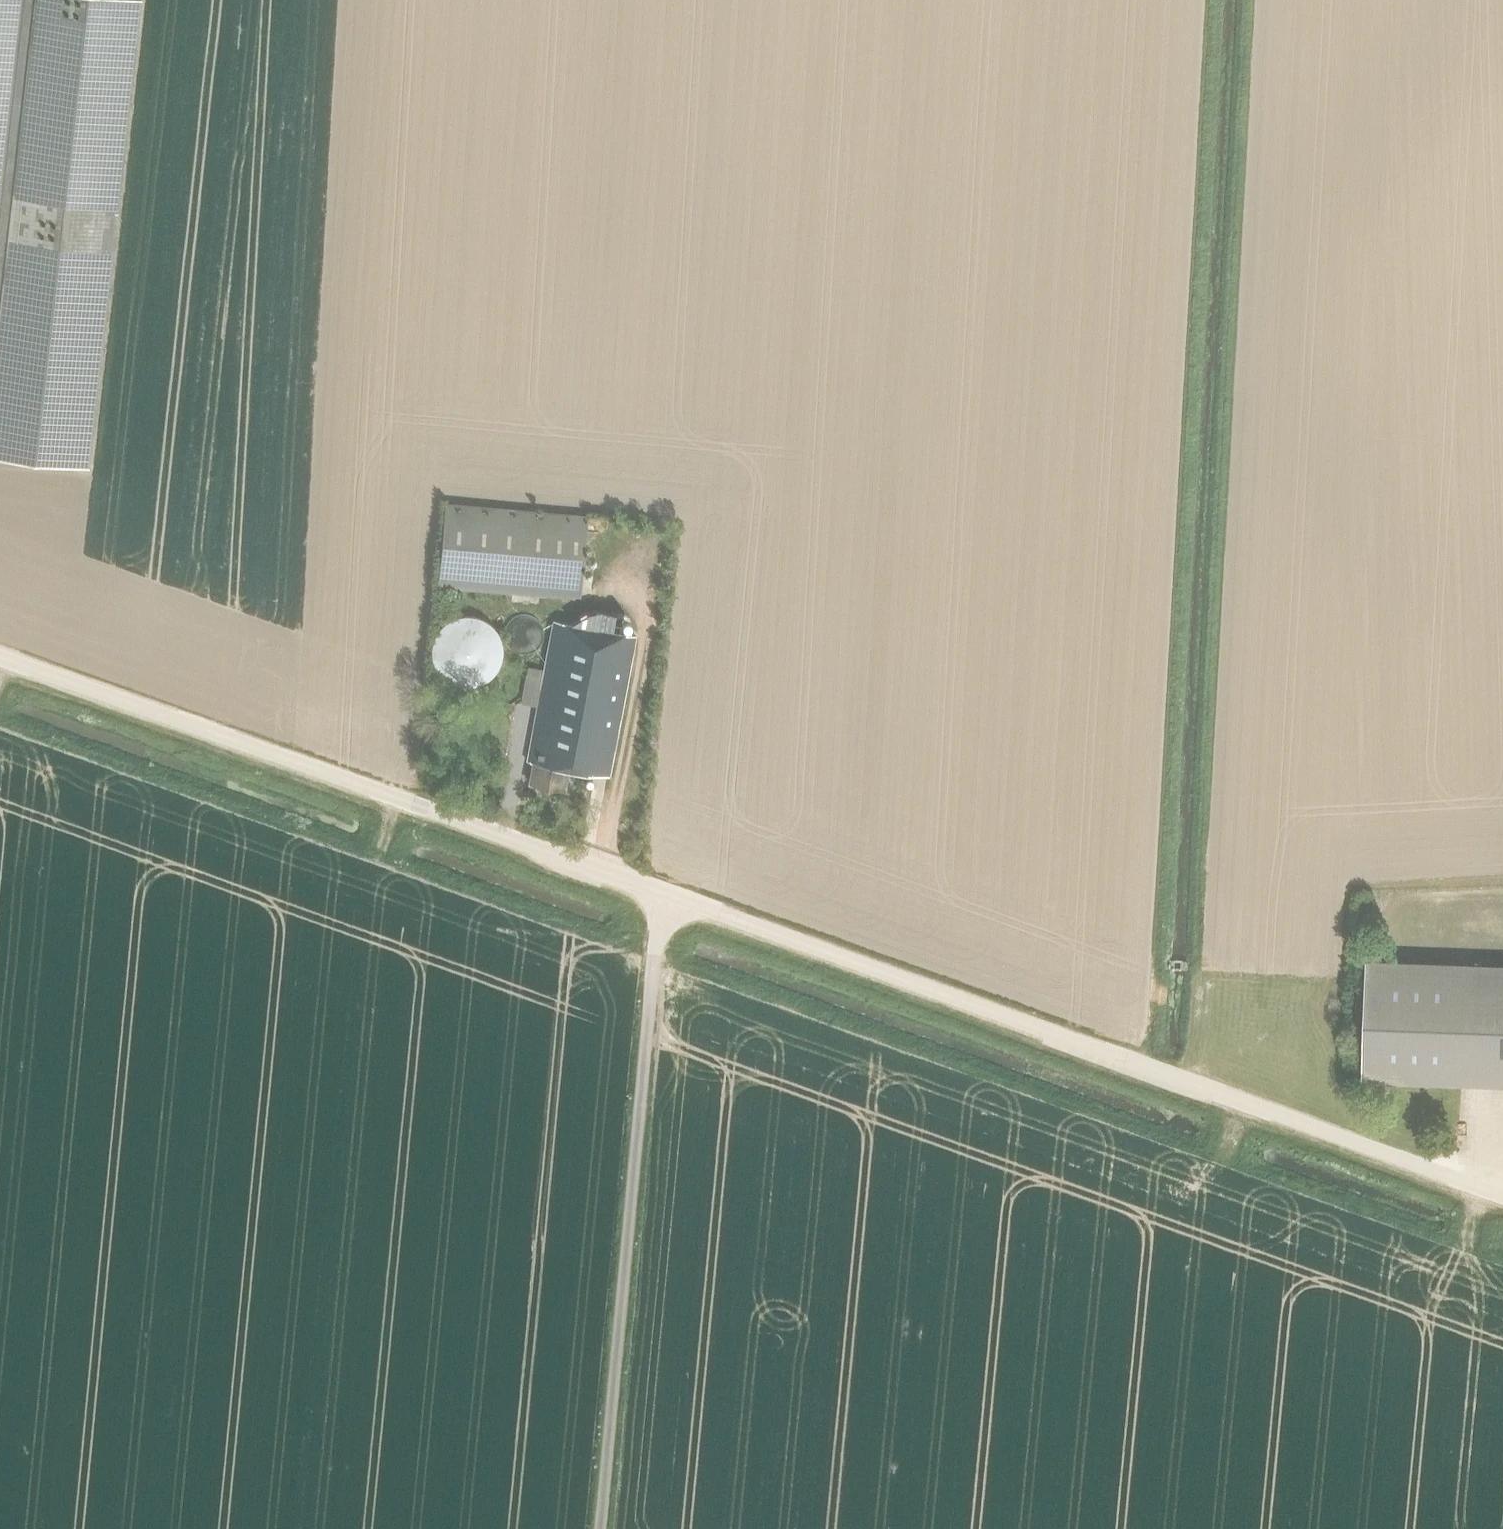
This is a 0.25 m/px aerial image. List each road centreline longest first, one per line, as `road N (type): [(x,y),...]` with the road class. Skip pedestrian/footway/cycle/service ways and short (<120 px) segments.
road 1 (unclassified): [(1502,1196),(660,892)]
road 2 (unclassified): [(660,892),(0,662)]
road 3 (unclassified): [(600,1528),(660,892)]

